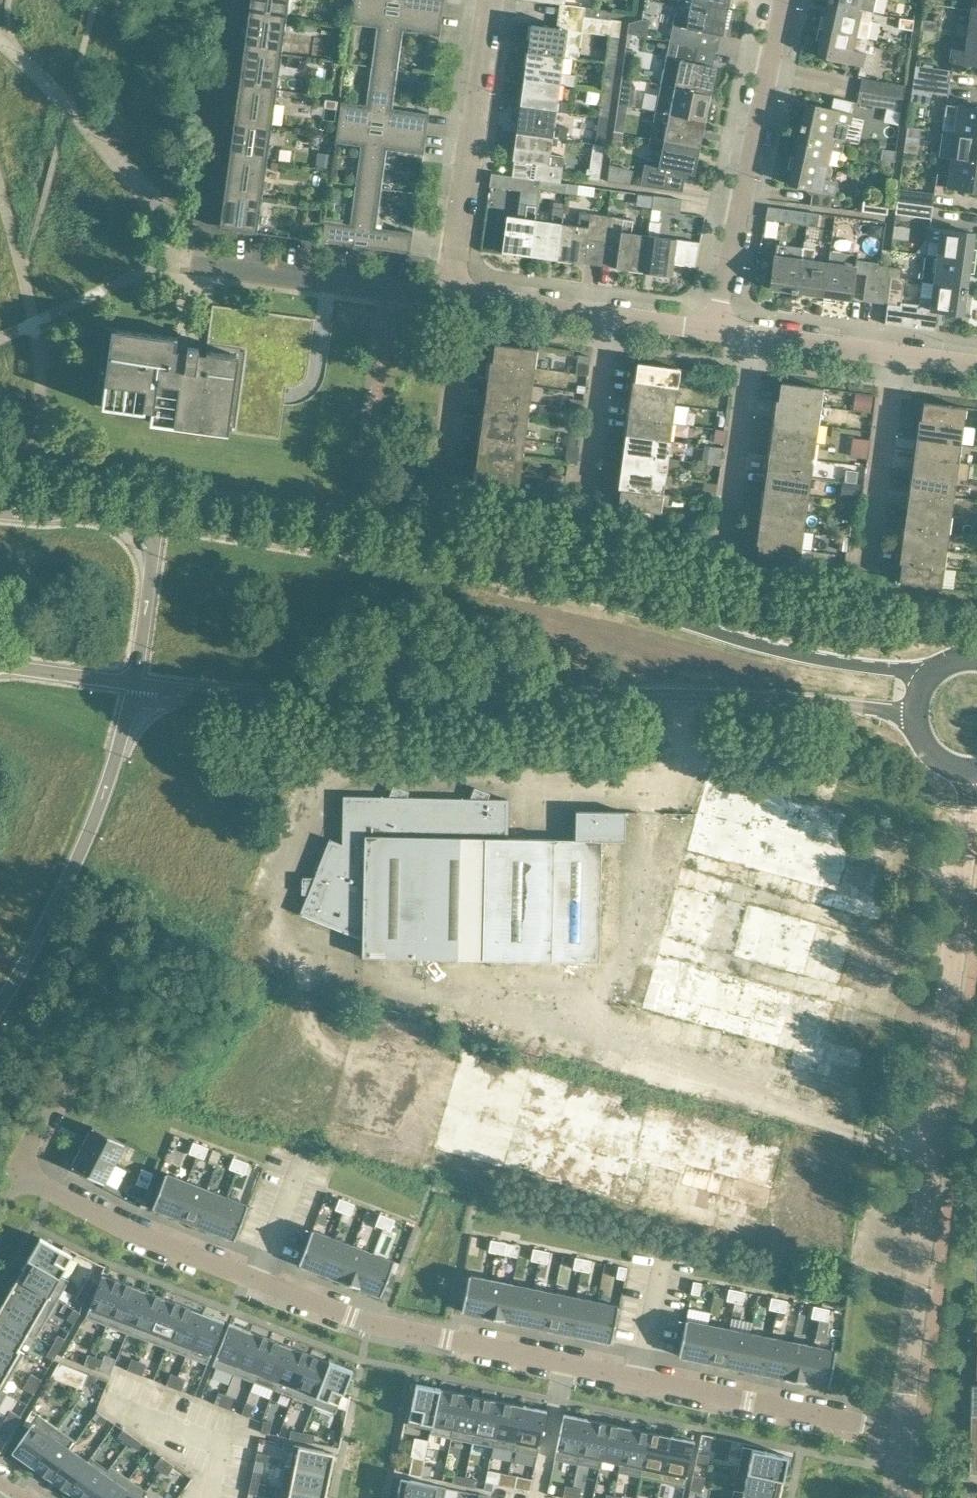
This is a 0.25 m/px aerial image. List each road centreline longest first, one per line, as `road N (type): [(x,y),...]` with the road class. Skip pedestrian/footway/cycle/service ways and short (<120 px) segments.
road 1 (residential): [(19,1175),(133,1230),(371,1323),(905,1436)]
road 2 (tertiary): [(931,676),(807,658),(666,614),(486,573),(158,519)]
road 3 (tertiary): [(141,685),(388,700),(693,694),(915,712)]
road 4 (residential): [(235,0),(199,261),(449,295)]
road 5 (residential): [(905,1436),(953,955)]
road 6 (tertiary): [(0,1004),(100,805),(141,685)]
road 7 (residential): [(716,329),(782,0)]
road 8 (residential): [(449,295),(490,0)]
road 9 (residential): [(867,573),(895,355)]
road 10 (residential): [(724,552),(755,335)]
road 11 (residential): [(584,500),(607,315)]
road 12 (residential): [(953,955),(972,771)]
road 13 (residential): [(440,479),(465,297)]
road 14 (tertiary): [(141,685),(158,519)]
road 15 (tertiary): [(158,519),(0,502)]
road 16 (residential): [(607,315),(465,297)]
road 17 (tertiary): [(0,666),(141,685)]
road 18 (residential): [(895,355),(755,335)]

